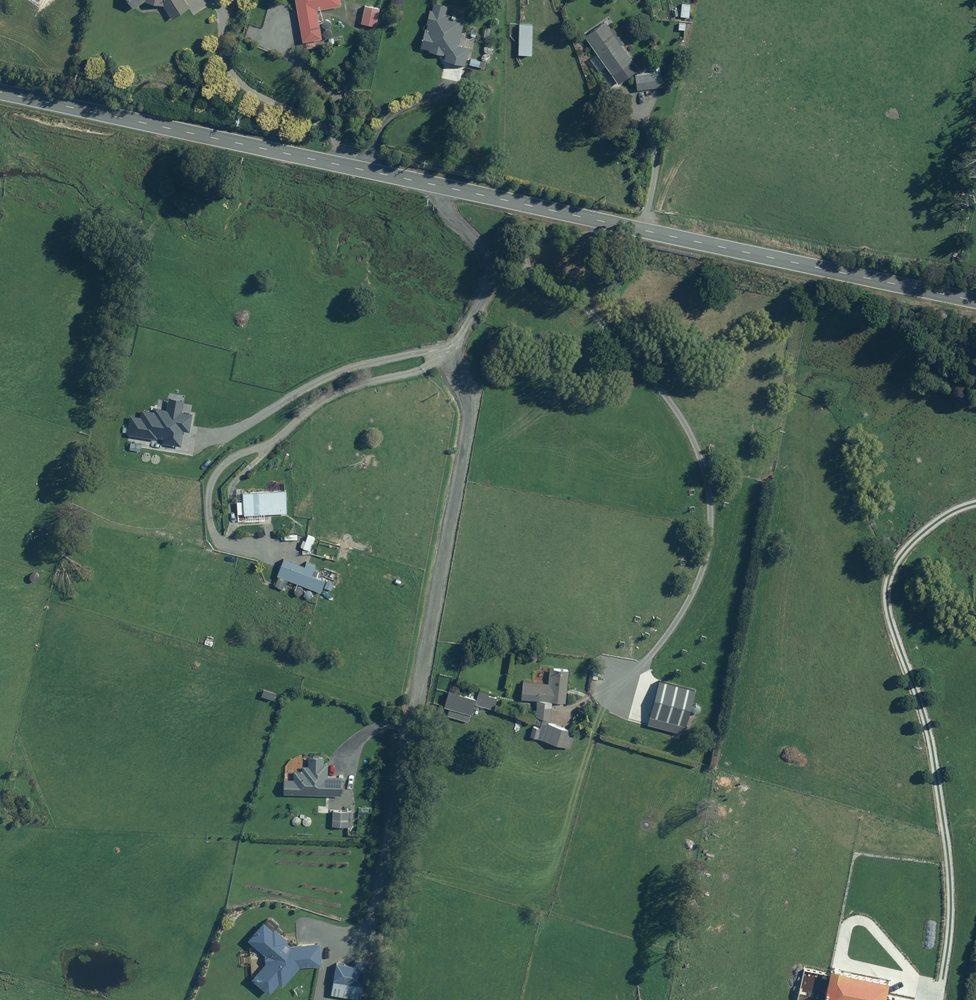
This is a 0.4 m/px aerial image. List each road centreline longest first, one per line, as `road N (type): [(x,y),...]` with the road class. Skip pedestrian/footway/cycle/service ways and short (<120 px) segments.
road 1 (unclassified): [(0,97),(975,305)]

